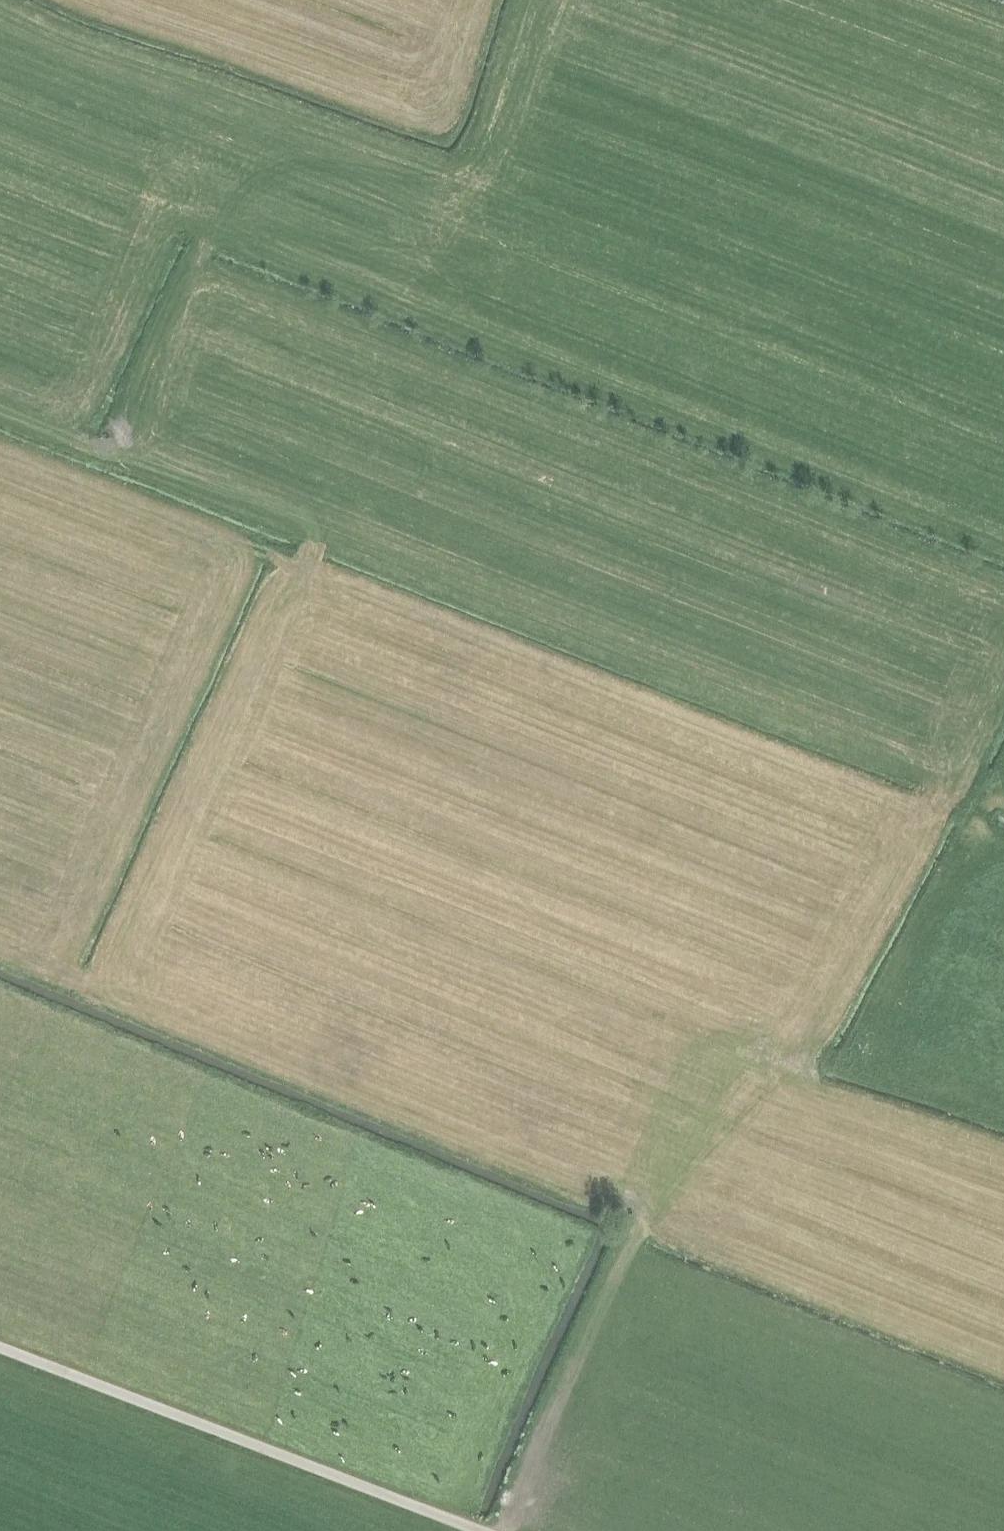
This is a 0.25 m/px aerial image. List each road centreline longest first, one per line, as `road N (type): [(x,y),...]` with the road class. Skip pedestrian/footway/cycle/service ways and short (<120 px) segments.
road 1 (track): [(0,1349),(471,1530)]

